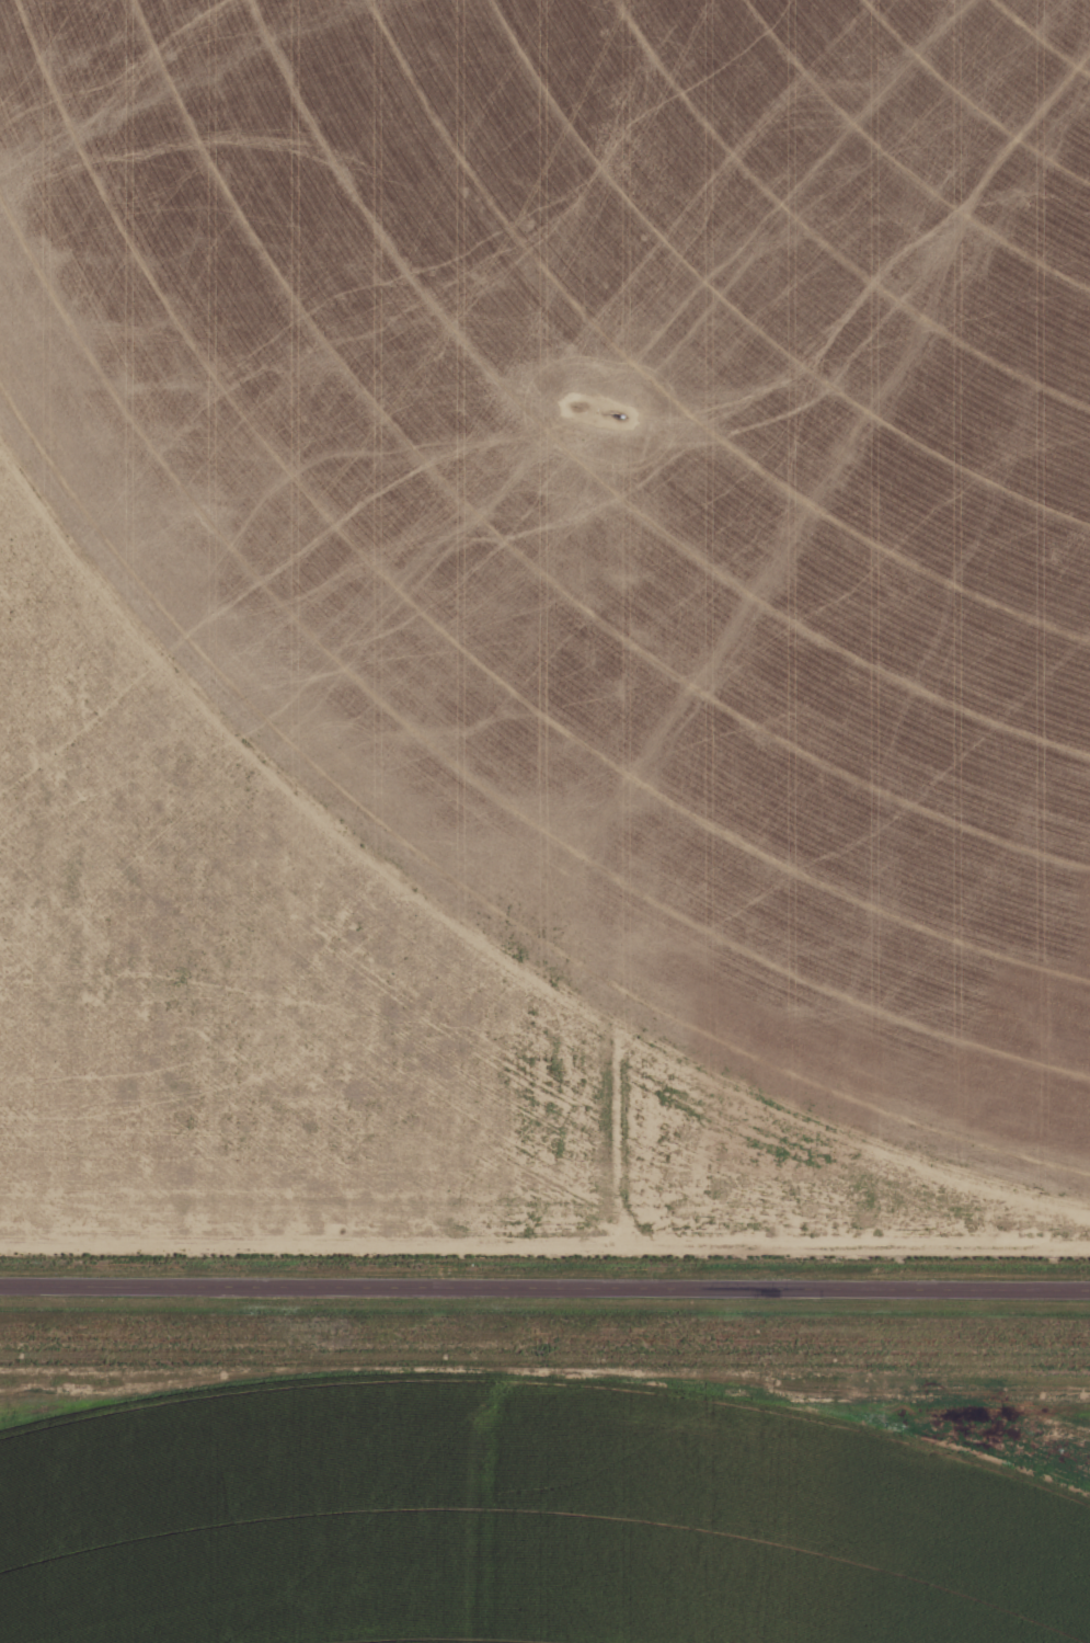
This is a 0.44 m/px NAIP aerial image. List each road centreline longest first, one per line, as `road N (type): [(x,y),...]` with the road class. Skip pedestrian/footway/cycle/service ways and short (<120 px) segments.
road 1 (secondary): [(0,1282),(1089,1287)]

